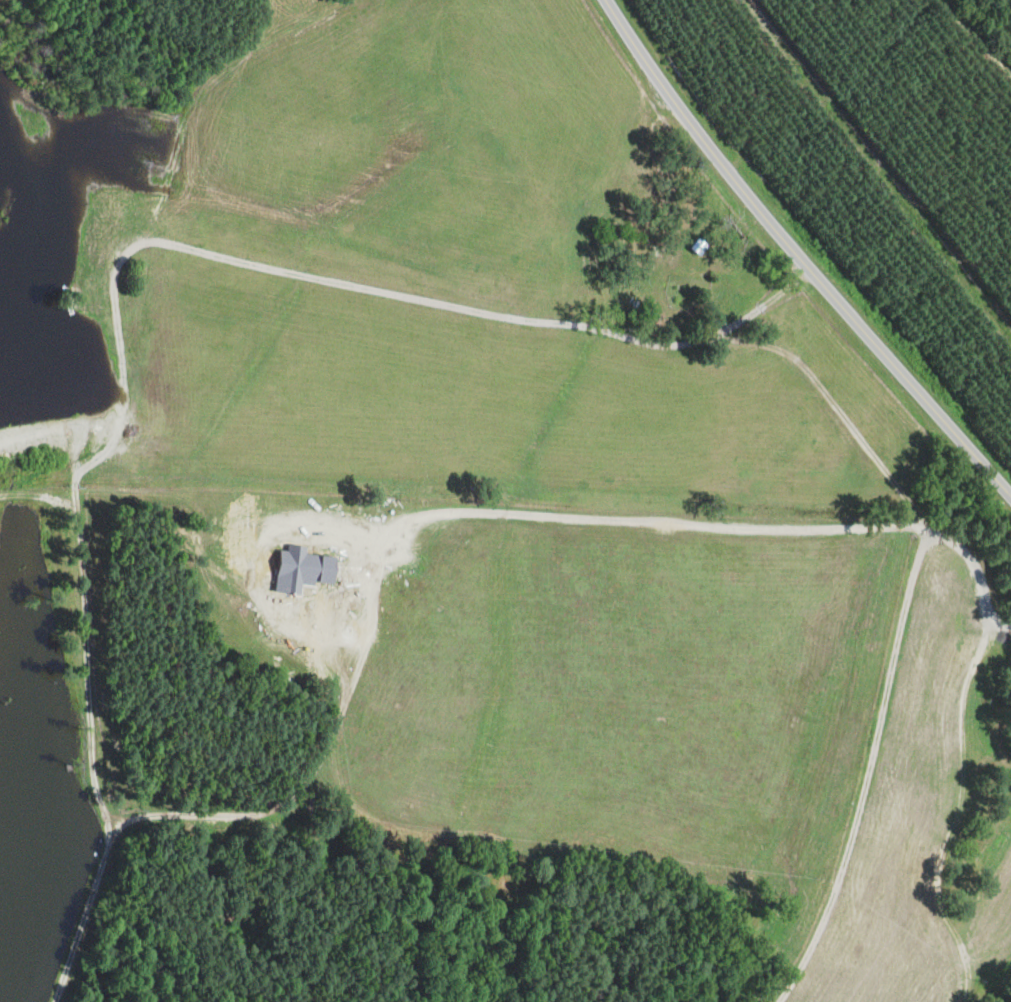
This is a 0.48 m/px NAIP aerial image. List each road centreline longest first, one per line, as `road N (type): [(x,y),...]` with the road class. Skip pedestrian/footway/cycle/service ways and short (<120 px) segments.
road 1 (track): [(0,446),(78,431),(112,412),(121,388),(110,275),(117,253),(135,238),(497,317),(606,328),(648,344),(757,341),(780,348),(923,527)]
road 2 (track): [(79,488),(198,487),(561,516),(923,527)]
road 3 (tertiary): [(1010,498),(729,175),(604,0)]
road 4 (track): [(78,431),(91,784),(106,841),(56,1001)]
road 5 (track): [(415,506),(375,548),(332,732),(309,789),(284,806),(150,817),(106,841)]
road 6 (track): [(964,1001),(962,955),(937,901),(934,869),(957,814),(960,707),(981,646),(985,599),(963,547),(923,527)]
road 7 (track): [(775,1001),(821,920),(859,808),(923,527)]

